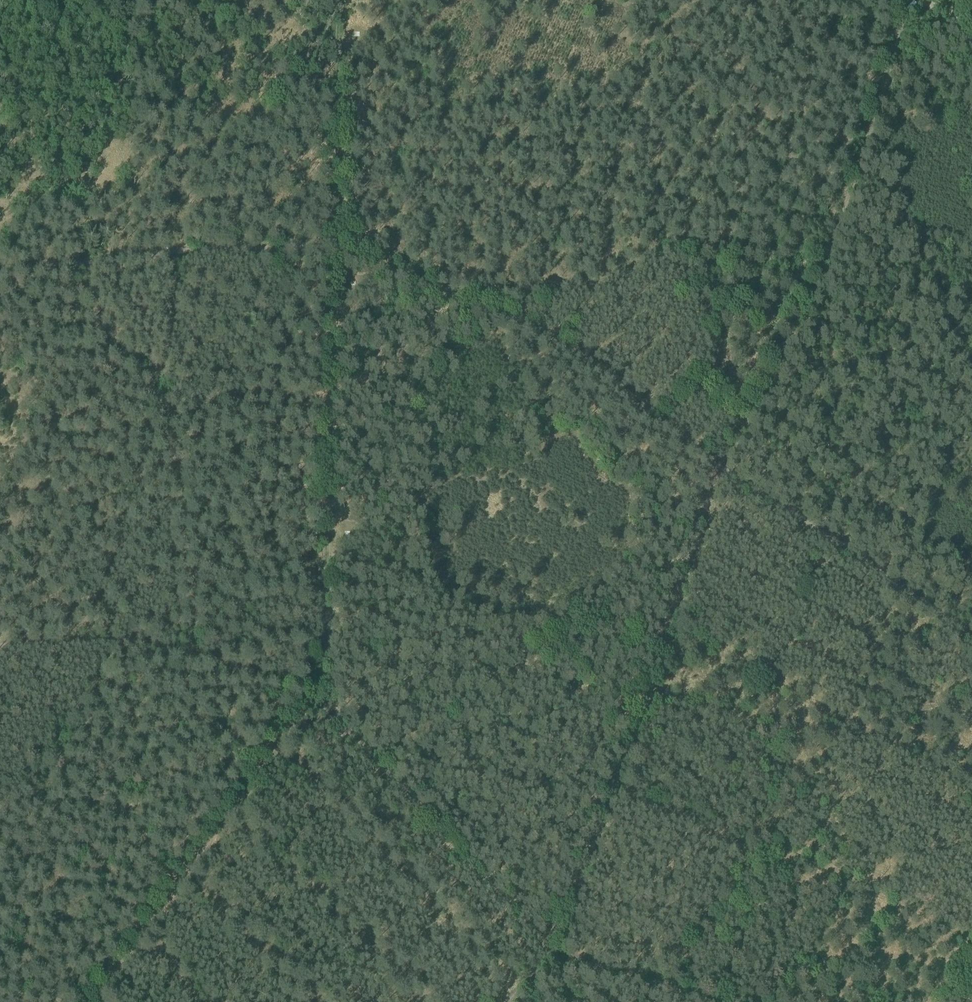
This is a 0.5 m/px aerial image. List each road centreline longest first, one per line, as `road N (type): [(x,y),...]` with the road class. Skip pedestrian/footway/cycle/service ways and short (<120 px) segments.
road 1 (track): [(0,283),(269,256),(339,261),(564,356),(722,469)]
road 2 (track): [(556,951),(301,687),(161,649),(0,646)]
road 3 (track): [(722,469),(556,951)]
road 4 (track): [(971,637),(722,469)]

